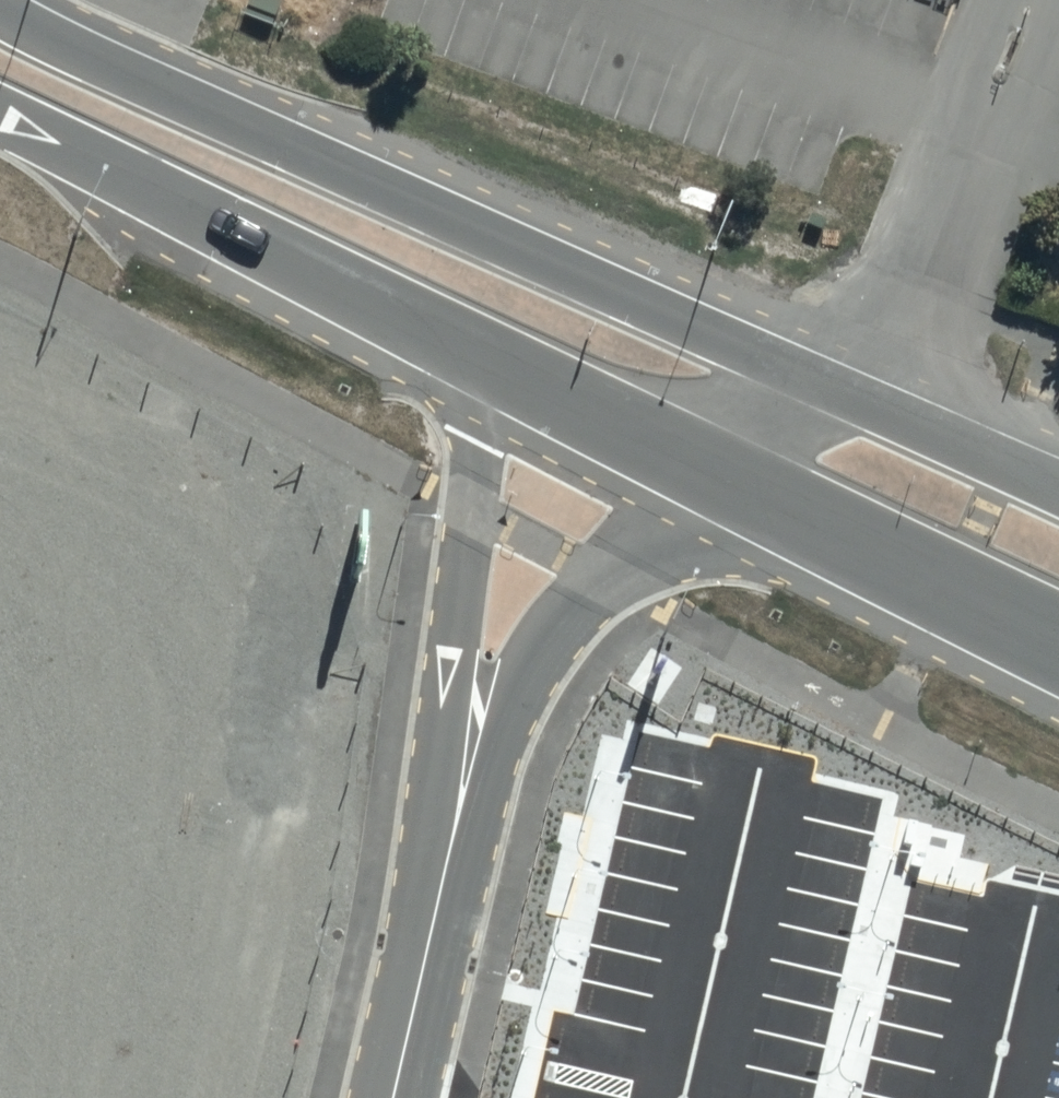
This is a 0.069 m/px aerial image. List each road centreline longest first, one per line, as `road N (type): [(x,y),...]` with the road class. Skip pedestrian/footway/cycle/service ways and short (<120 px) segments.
road 1 (tertiary): [(0,11),(1058,489)]
road 2 (unclassified): [(455,851),(441,720),(473,440),(449,335)]
road 3 (unclassified): [(786,505),(600,572),(530,652),(455,851)]
road 4 (tertiary): [(449,335),(0,115)]
road 5 (tertiary): [(786,505),(449,335)]
road 6 (tertiary): [(1058,640),(786,505)]
road 7 (unclassified): [(394,1097),(455,851)]

